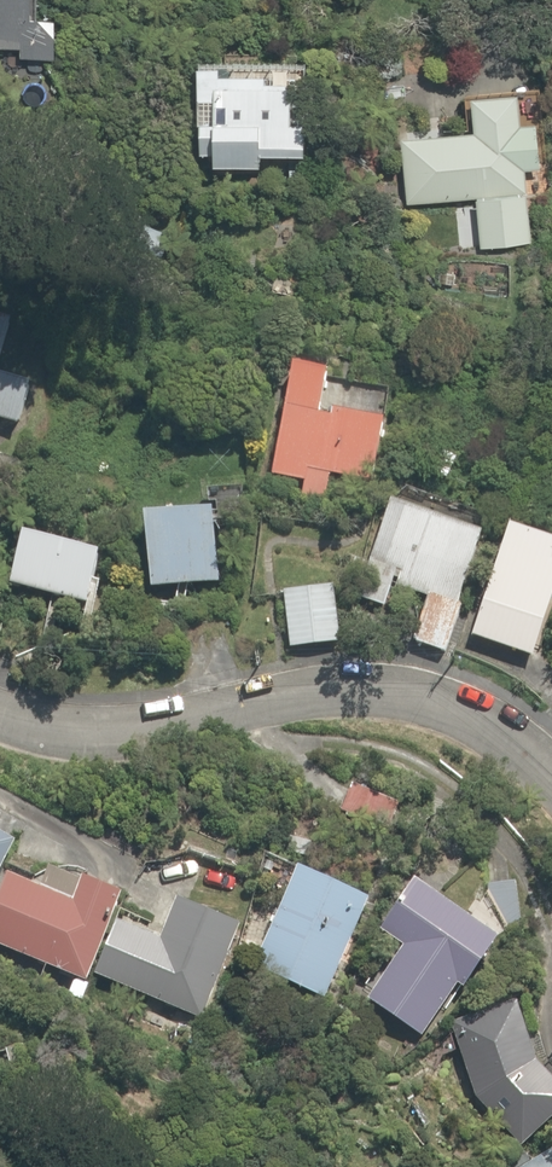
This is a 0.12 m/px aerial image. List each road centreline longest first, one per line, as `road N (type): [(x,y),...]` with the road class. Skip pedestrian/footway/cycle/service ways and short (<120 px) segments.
road 1 (residential): [(0,712),(91,728),(336,689),(413,694),(511,739),(551,779)]

